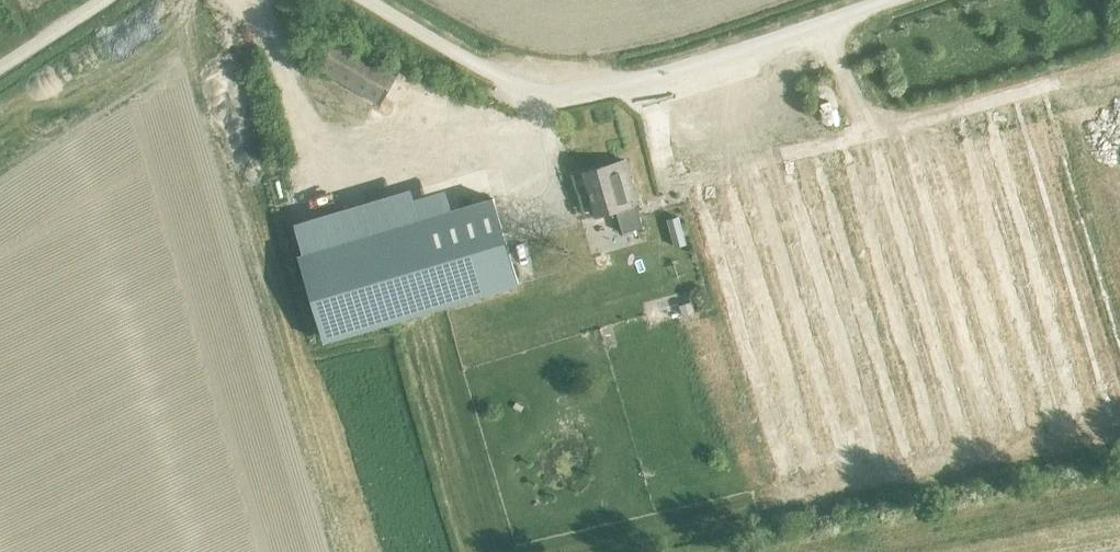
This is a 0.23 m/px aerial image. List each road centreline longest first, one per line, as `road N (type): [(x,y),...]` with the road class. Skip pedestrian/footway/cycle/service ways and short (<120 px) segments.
road 1 (unclassified): [(365,0),(512,82),(572,91),(646,77),(877,0)]
road 2 (unclassified): [(0,65),(101,0)]

